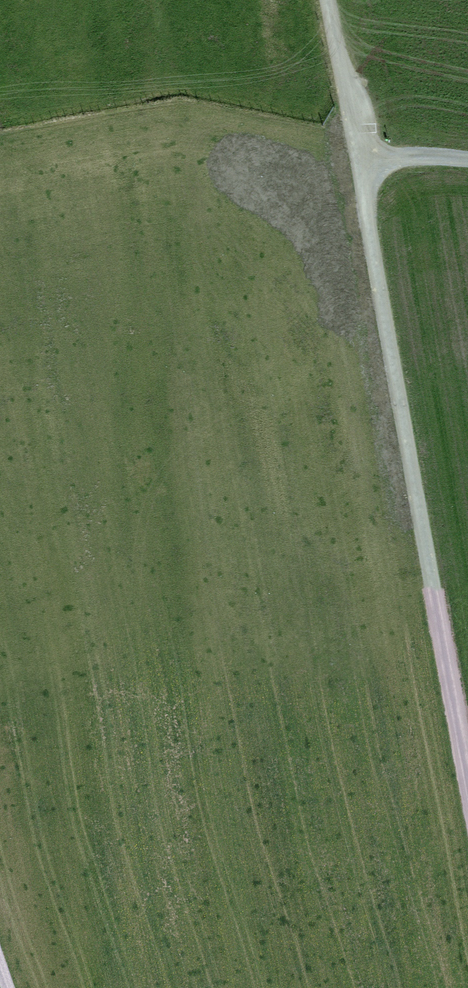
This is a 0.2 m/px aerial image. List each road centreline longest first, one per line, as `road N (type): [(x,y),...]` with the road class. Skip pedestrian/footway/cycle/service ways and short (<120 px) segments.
road 1 (track): [(467,751),(331,0)]

